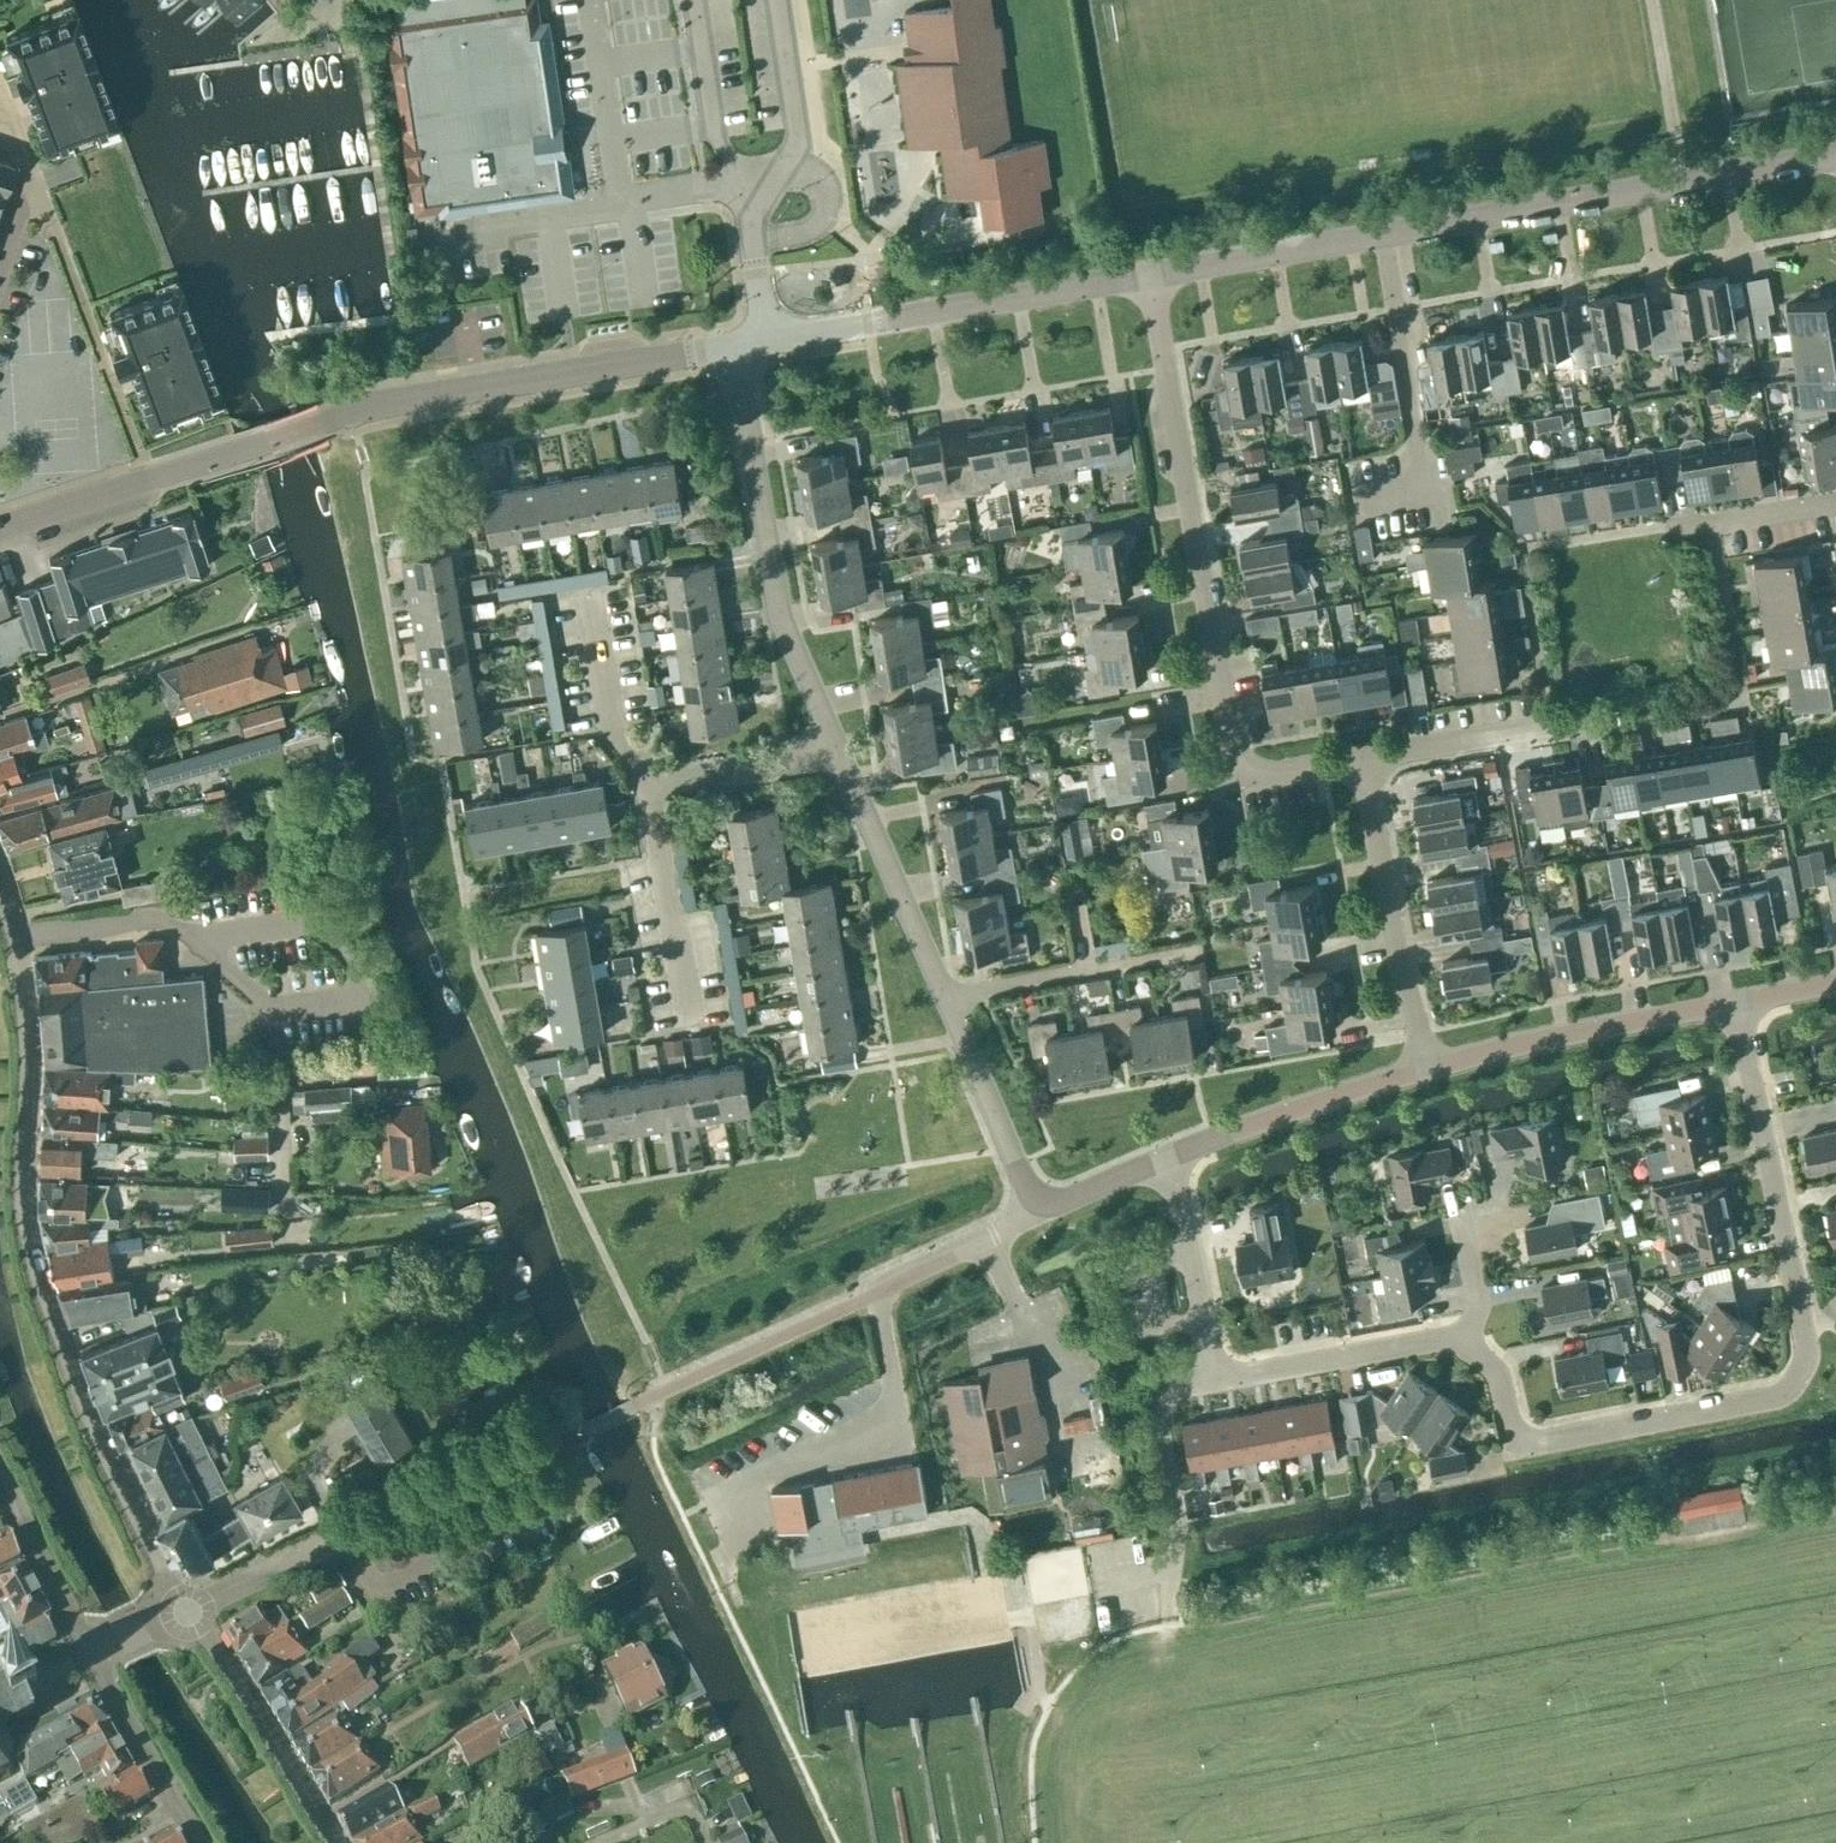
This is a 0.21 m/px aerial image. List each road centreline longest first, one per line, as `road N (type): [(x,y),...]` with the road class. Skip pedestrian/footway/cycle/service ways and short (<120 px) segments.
road 1 (residential): [(1457,1334),(1500,1372),(1524,1435),(1545,1441),(1783,1391),(1800,1374),(1807,1354),(1737,1002)]
road 2 (tertiary): [(736,346),(392,403),(0,529)]
road 3 (residential): [(186,1612),(100,1435),(36,1261),(24,1200),(17,966),(0,894)]
road 4 (residential): [(1364,759),(1241,778),(1150,275)]
road 5 (unclassified): [(1041,1198),(1020,1176),(837,748)]
road 6 (tertiary): [(1835,157),(1383,236)]
road 7 (unclassified): [(837,748),(778,615),(736,346)]
road 8 (tertiary): [(1150,275),(770,340)]
road 9 (residential): [(186,1612),(527,1457)]
road 10 (residential): [(1383,236),(1425,491),(1366,501)]
road 11 (unclassified): [(1427,1069),(1737,1002)]
road 12 (residential): [(1427,1069),(1364,759)]
road 13 (residential): [(1157,1625),(1168,1604),(1177,1530),(1159,1400),(1217,1379)]
road 14 (residential): [(339,1842),(186,1612)]
road 15 (unclassified): [(1170,1158),(1427,1069)]
road 16 (residential): [(688,1022),(645,771)]
road 17 (residential): [(1217,1379),(1457,1334)]
road 18 (residential): [(752,223),(799,147),(777,0)]
road 19 (tertiary): [(1383,236),(1150,275)]
road 20 (residential): [(752,223),(745,182),(715,137),(695,0)]
road 21 (residential): [(1217,1379),(1170,1158)]
road 22 (residential): [(90,1654),(196,1842)]
road 23 (residential): [(0,1470),(90,1654)]
road 24 (residential): [(876,1294),(990,1241),(1024,1221),(1041,1198)]
road 25 (residential): [(645,771),(837,748)]
road 26 (residential): [(1364,759),(1552,725)]
road 27 (track): [(1679,184),(1649,0)]
road 28 (residential): [(645,771),(609,728),(586,603)]
road 29 (residential): [(0,267),(20,205),(36,190),(1,106)]
road 30 (residential): [(1691,535),(1835,505)]
road 31 (unclassified): [(1041,1198),(1078,1198),(1170,1158)]
road 32 (residential): [(1457,1334),(1475,1306),(1456,1216)]

